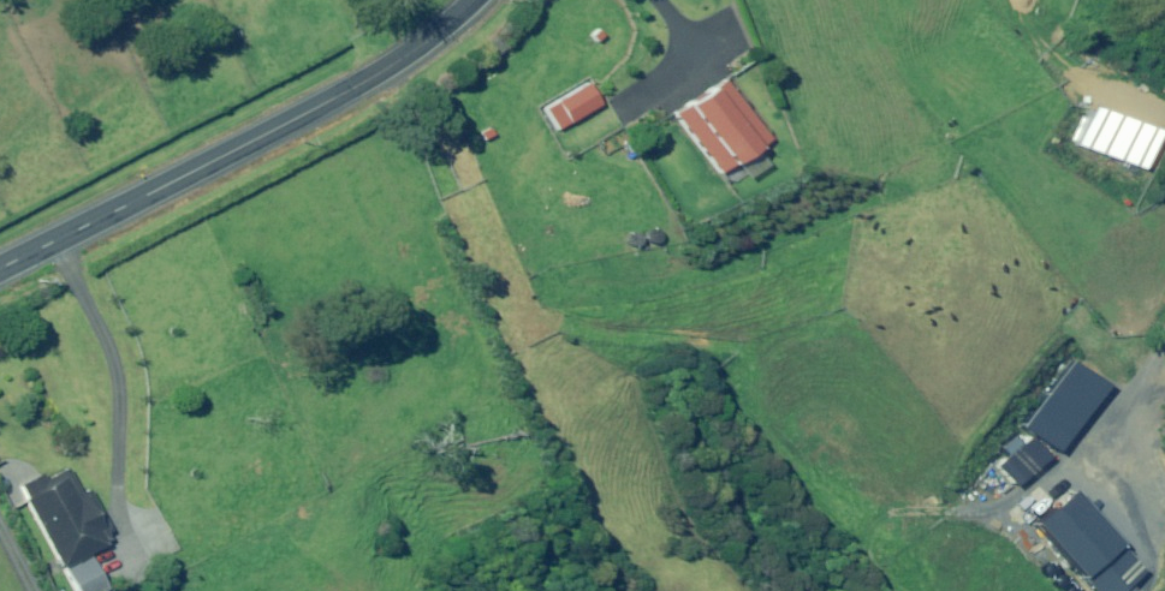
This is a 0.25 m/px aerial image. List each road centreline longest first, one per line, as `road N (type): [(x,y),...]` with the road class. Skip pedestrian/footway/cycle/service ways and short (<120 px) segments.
road 1 (unclassified): [(473,0),(405,56),(0,267)]

